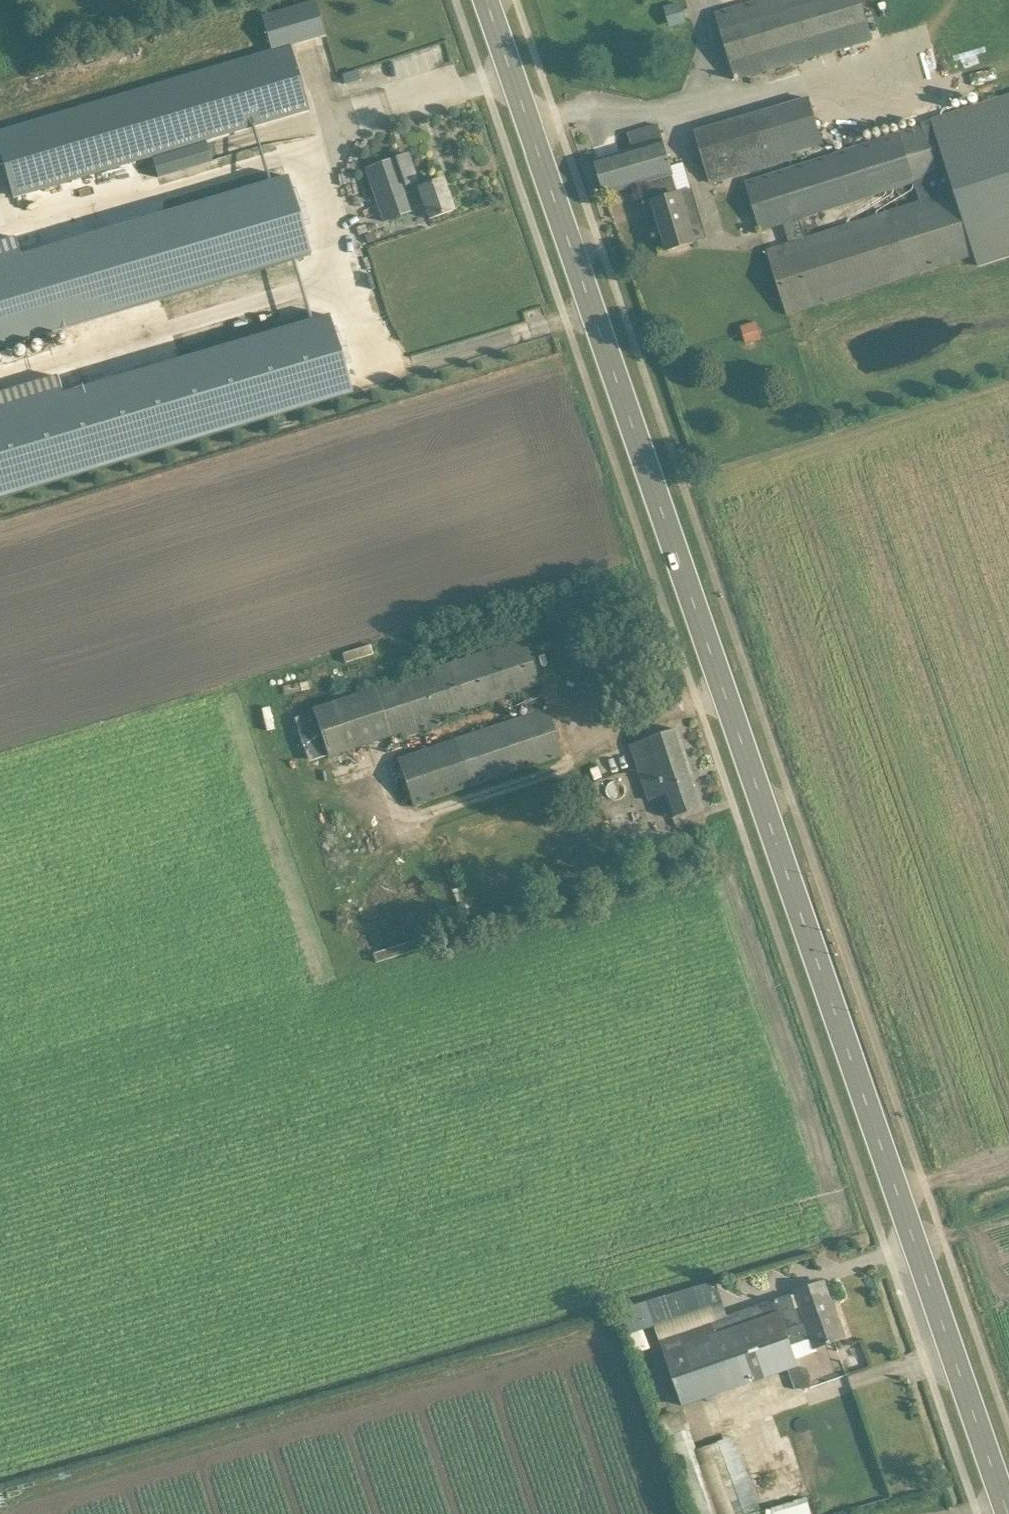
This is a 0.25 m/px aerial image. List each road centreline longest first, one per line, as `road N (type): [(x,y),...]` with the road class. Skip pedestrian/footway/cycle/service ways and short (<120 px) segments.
road 1 (primary): [(1007,1513),(486,0)]

